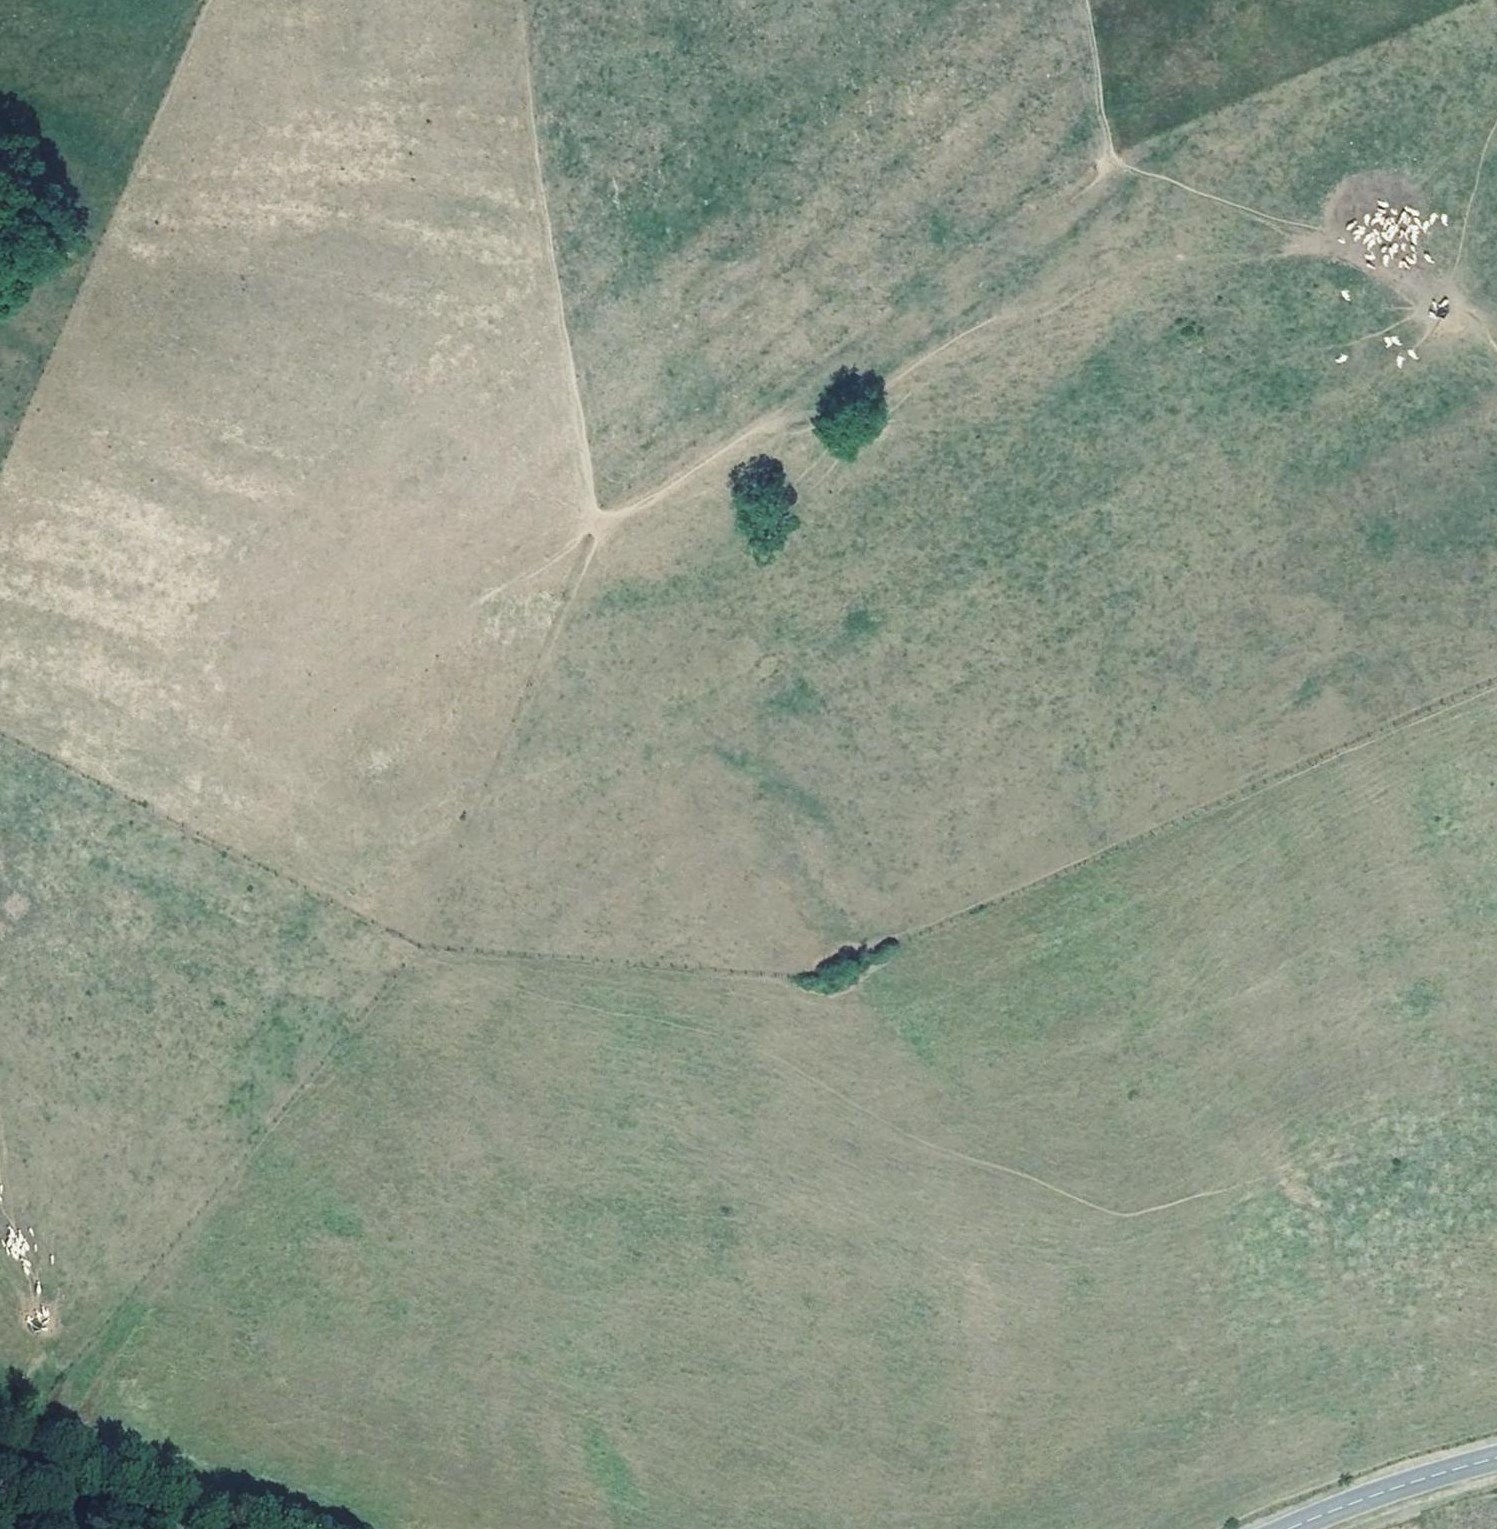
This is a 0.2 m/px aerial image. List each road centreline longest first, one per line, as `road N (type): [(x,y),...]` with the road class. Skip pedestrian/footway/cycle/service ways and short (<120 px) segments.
road 1 (unclassified): [(1287,1528),(1496,1458)]
road 2 (unclassified): [(0,1466),(140,1528)]

